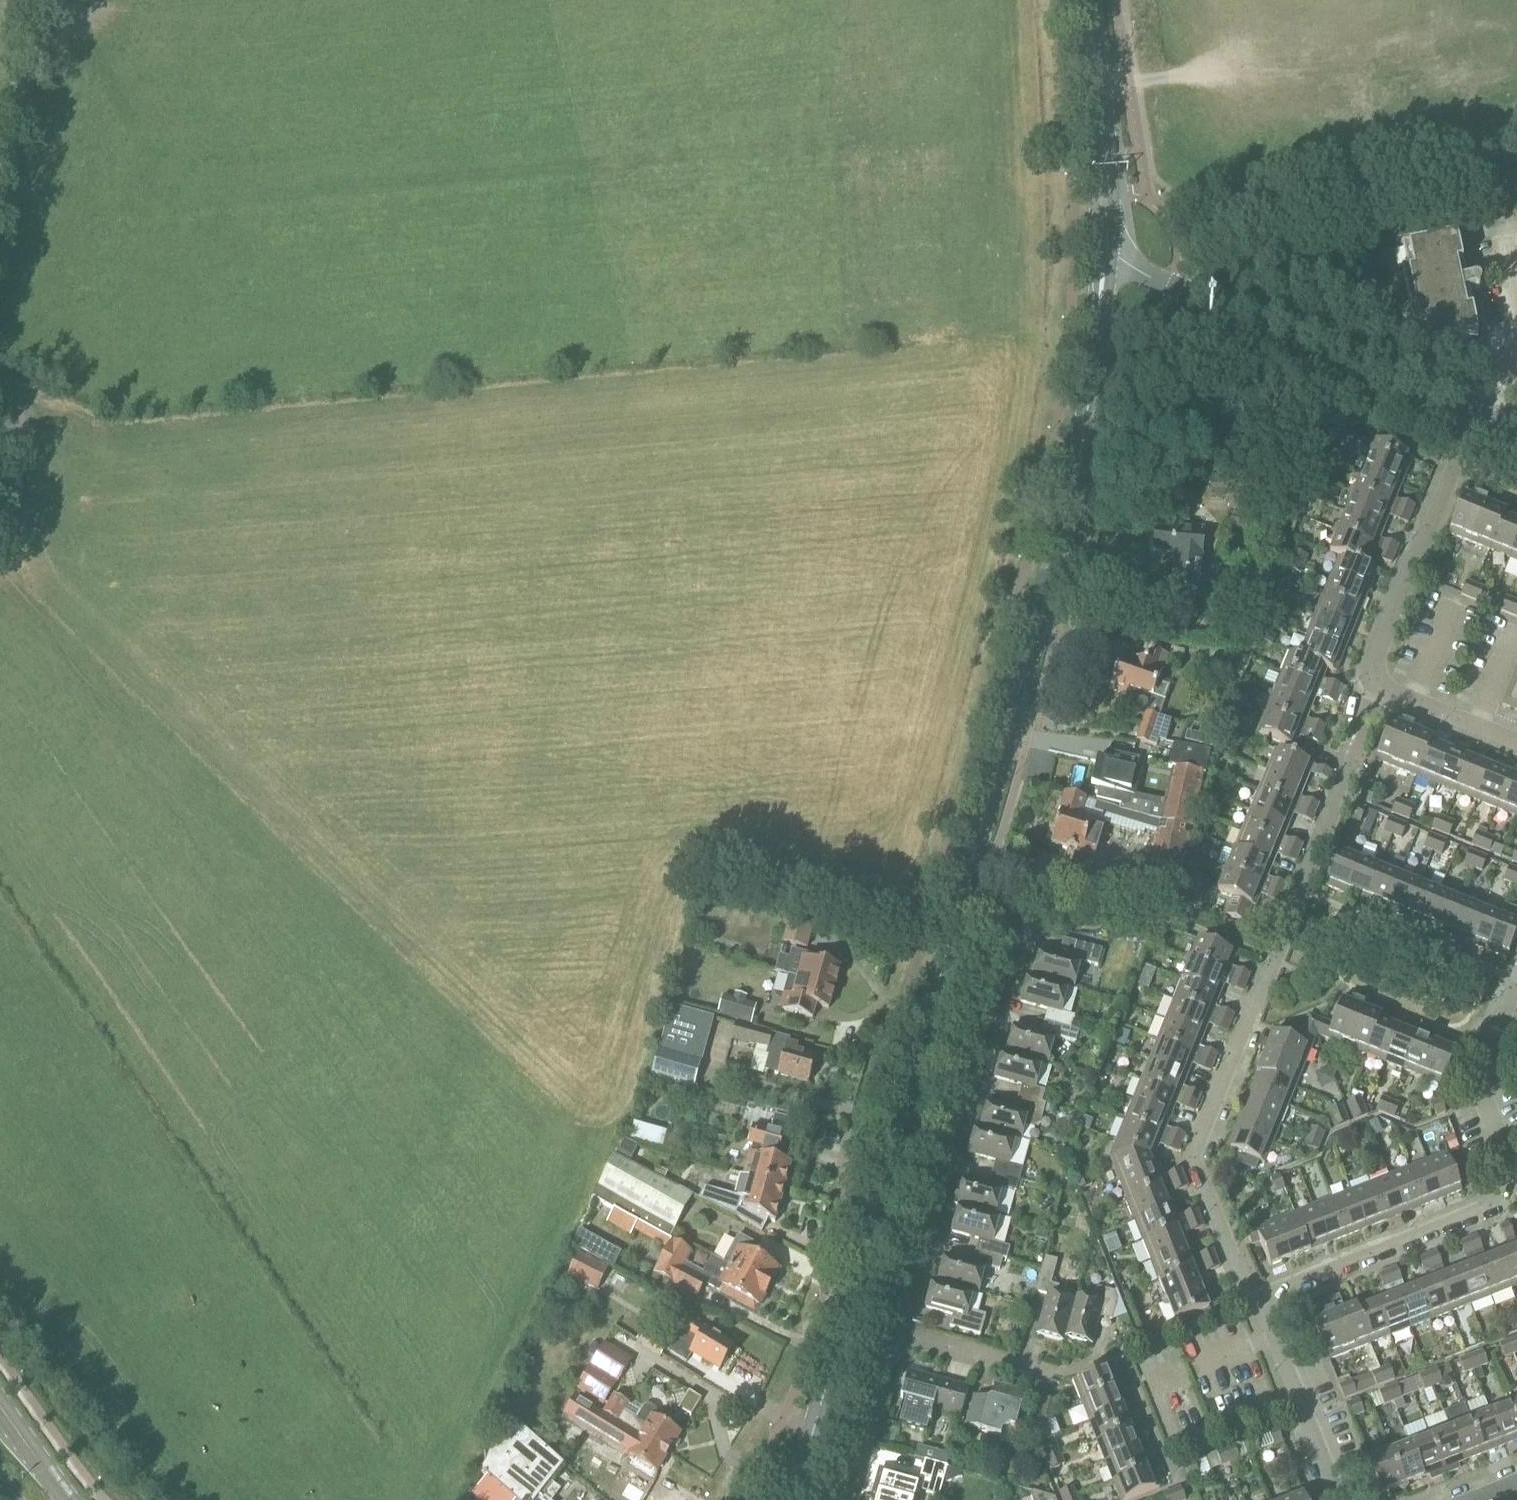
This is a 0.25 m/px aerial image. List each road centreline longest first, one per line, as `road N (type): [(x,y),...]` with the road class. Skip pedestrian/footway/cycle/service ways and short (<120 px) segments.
road 1 (residential): [(1264,1302),(1244,1284),(1195,1160),(1377,688)]
road 2 (tertiary): [(962,894),(1082,449),(1105,253)]
road 3 (tertiary): [(790,1499),(962,894)]
road 4 (residential): [(893,1341),(1011,924),(962,894)]
road 5 (residential): [(1264,1302),(1501,1200),(1515,1157),(1483,1081),(1516,992)]
road 6 (residential): [(1482,411),(1105,253)]
road 7 (residential): [(1377,688),(1382,655),(1482,411)]
road 8 (tertiary): [(1105,253),(1090,0)]
road 9 (residential): [(1348,1499),(1264,1302)]
road 10 (residential): [(1073,1363),(893,1341)]
road 11 (residential): [(851,1499),(893,1341)]
road 12 (residential): [(1516,743),(1377,688)]

